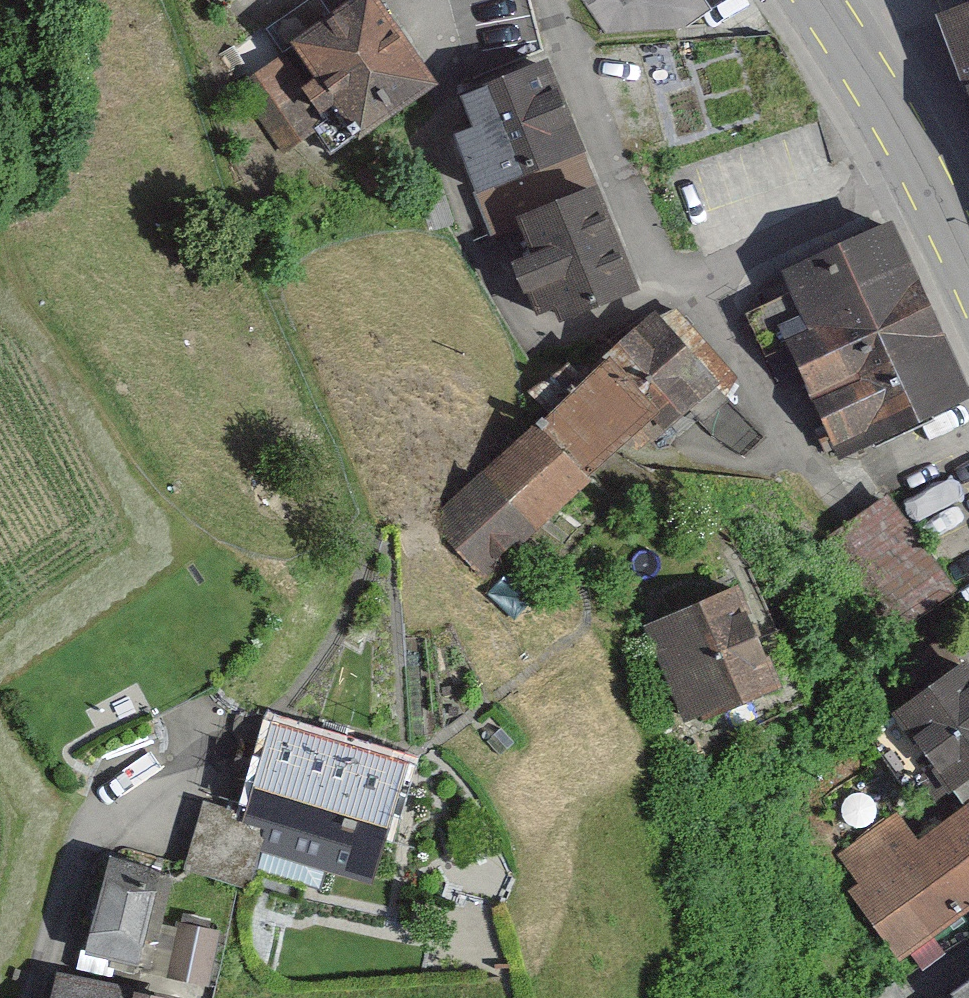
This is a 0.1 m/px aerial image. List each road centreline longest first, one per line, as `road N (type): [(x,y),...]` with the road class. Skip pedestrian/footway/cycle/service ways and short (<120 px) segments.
road 1 (residential): [(37,997),(83,840),(111,800),(154,770),(231,736)]
road 2 (primary): [(828,0),(859,43),(968,260)]

